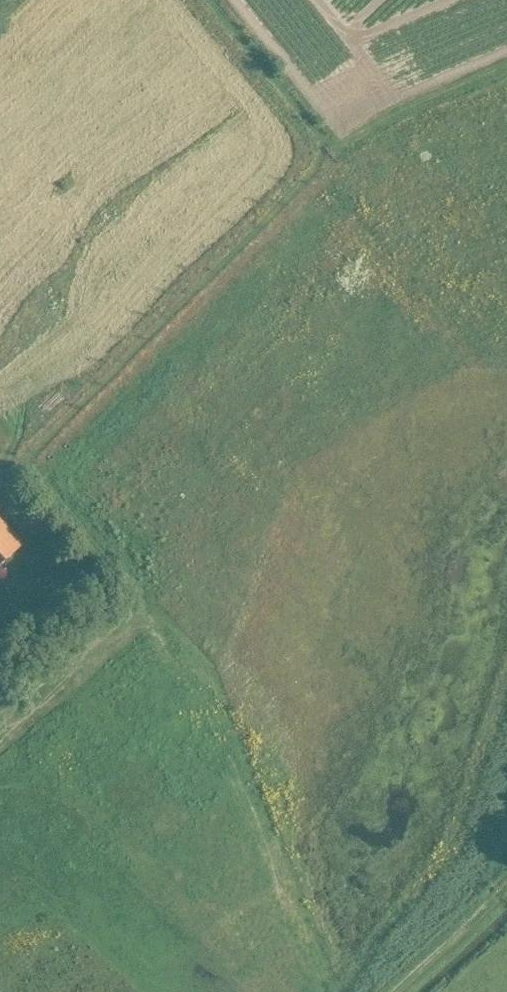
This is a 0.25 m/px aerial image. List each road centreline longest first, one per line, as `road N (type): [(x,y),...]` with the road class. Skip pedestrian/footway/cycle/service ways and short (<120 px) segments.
road 1 (track): [(506,70),(377,121),(338,152),(14,472)]

